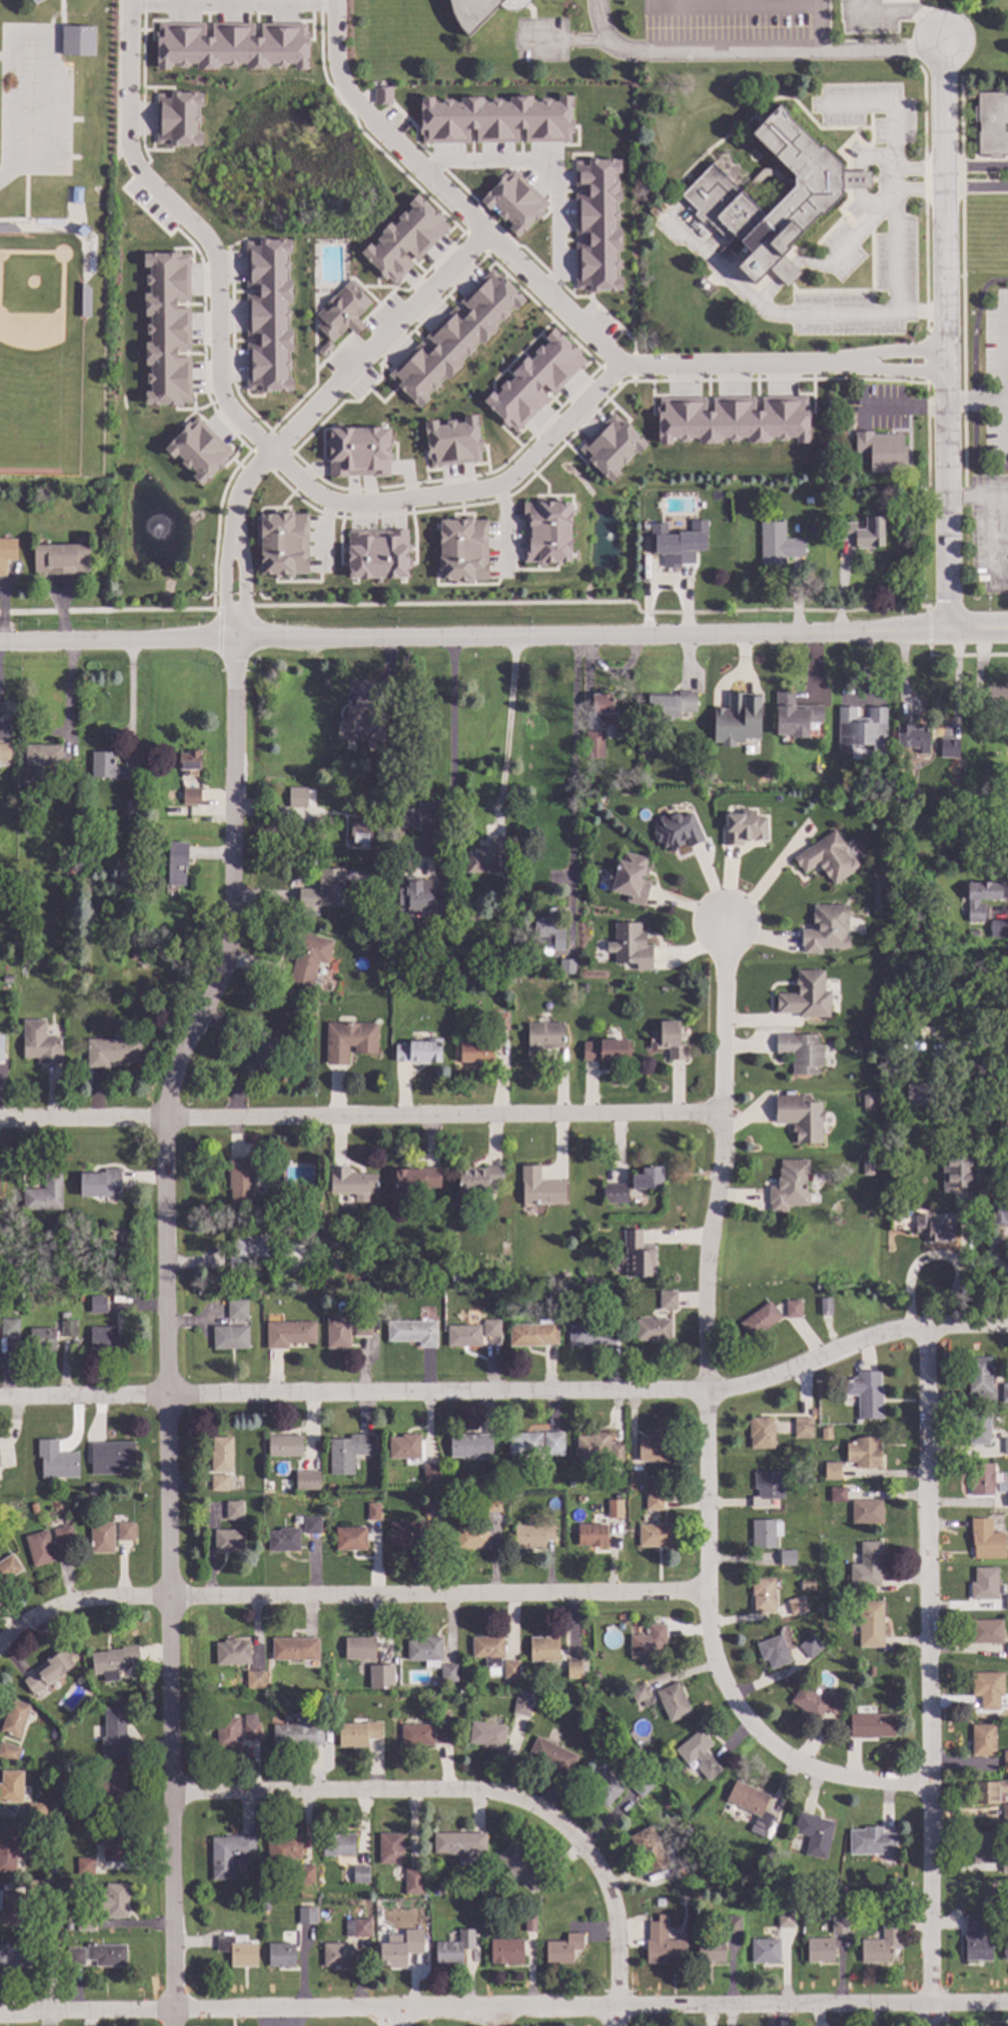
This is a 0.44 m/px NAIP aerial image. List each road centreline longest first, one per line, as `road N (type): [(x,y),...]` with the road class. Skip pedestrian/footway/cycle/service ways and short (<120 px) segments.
road 1 (residential): [(235,638),(233,934),(220,983),(174,1067),(165,1119),(172,2025)]
road 2 (residential): [(725,924),(724,1117),(707,1291),(703,1652),(713,1690),(734,1723),(785,1773),(826,1787),(930,1794)]
road 3 (residential): [(1007,1324),(886,1331),(765,1379),(705,1391),(167,1394),(0,1404)]
road 4 (residential): [(0,643),(1007,628)]
road 5 (residential): [(1007,2003),(0,2012)]
road 6 (residential): [(947,362),(618,366),(350,99),(337,57),(335,0)]
road 7 (residential): [(724,1117),(0,1120)]
road 8 (residential): [(704,1589),(101,1599),(40,1613),(0,1643)]
road 9 (residential): [(925,1325),(928,2025)]
road 10 (residential): [(615,2005),(609,1891),(573,1836),(532,1804),(478,1789),(170,1788)]
road 11 (residential): [(949,629),(943,43)]
road 12 (residential): [(488,235),(269,453),(235,505),(235,638)]
road 13 (residential): [(618,366),(515,476),(486,491),(345,506),(307,490),(269,453)]
road 14 (residential): [(269,453),(238,424),(219,387),(213,254),(143,177)]
road 15 (residential): [(128,7),(335,3)]
road 16 (residential): [(128,0),(127,133),(143,177)]

